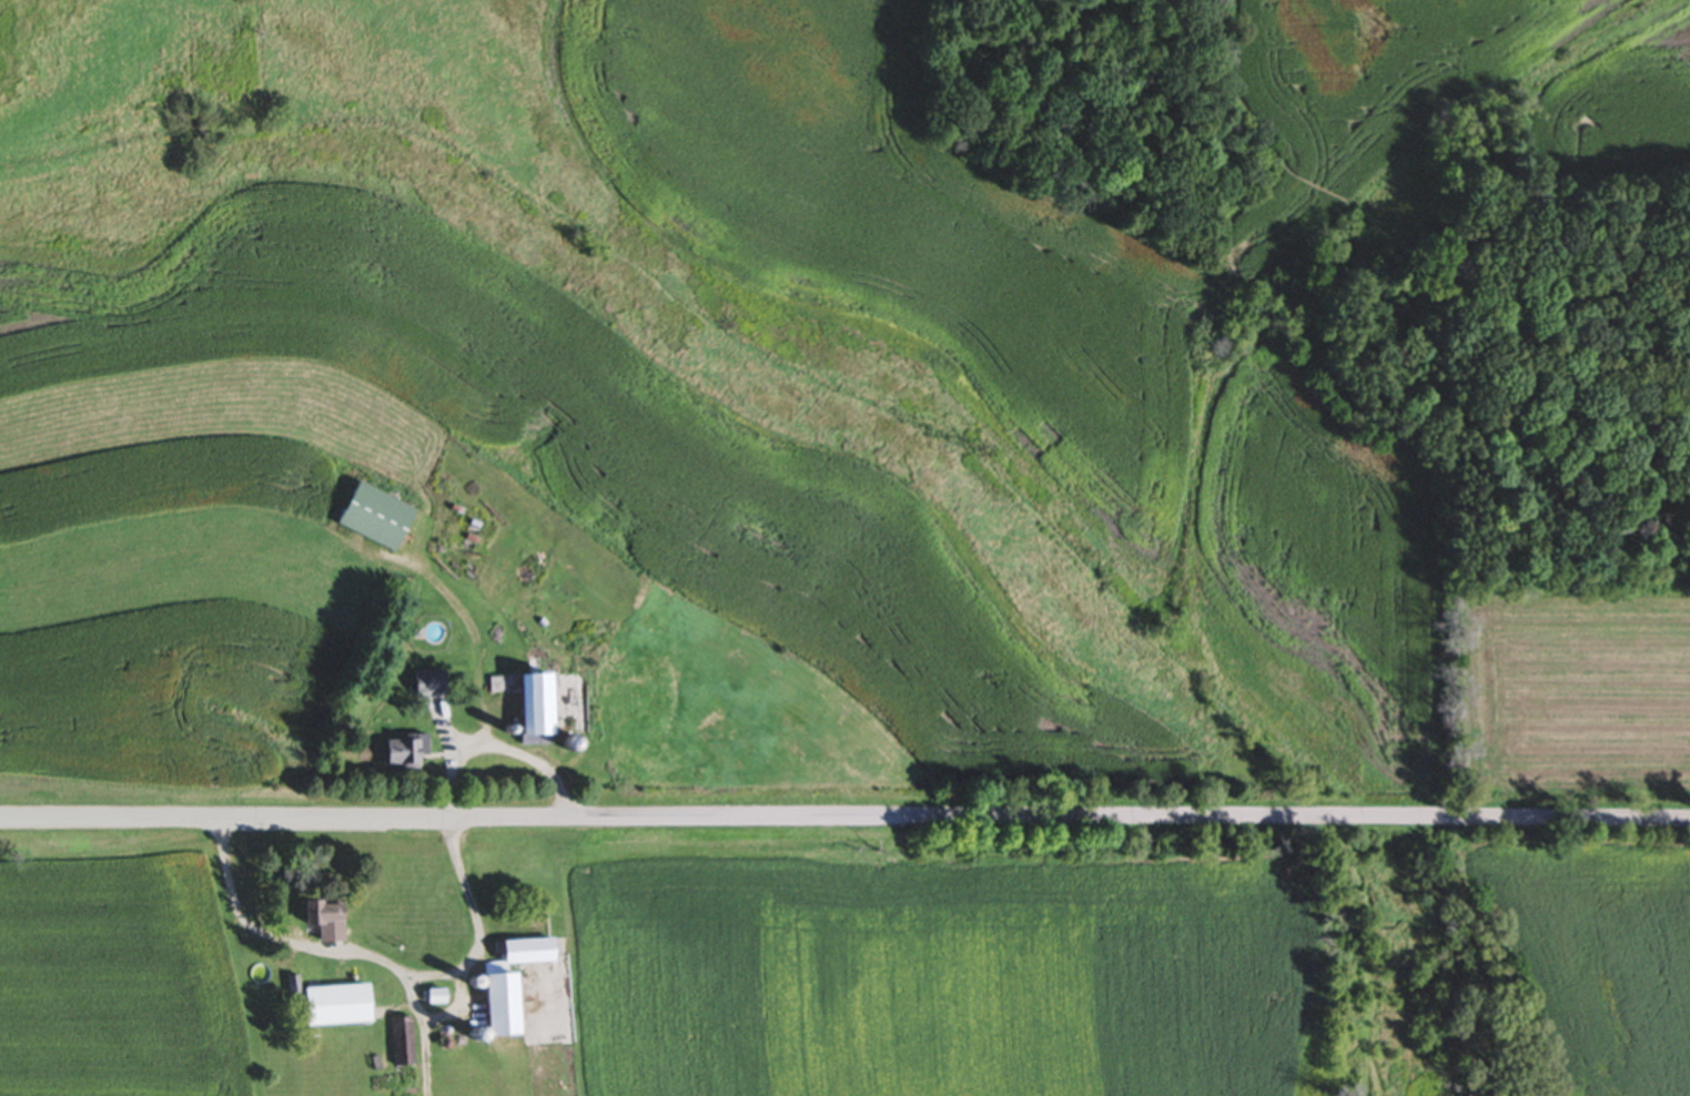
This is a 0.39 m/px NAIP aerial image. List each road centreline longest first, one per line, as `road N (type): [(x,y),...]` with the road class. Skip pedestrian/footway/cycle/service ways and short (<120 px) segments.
road 1 (residential): [(0,820),(1689,820)]

